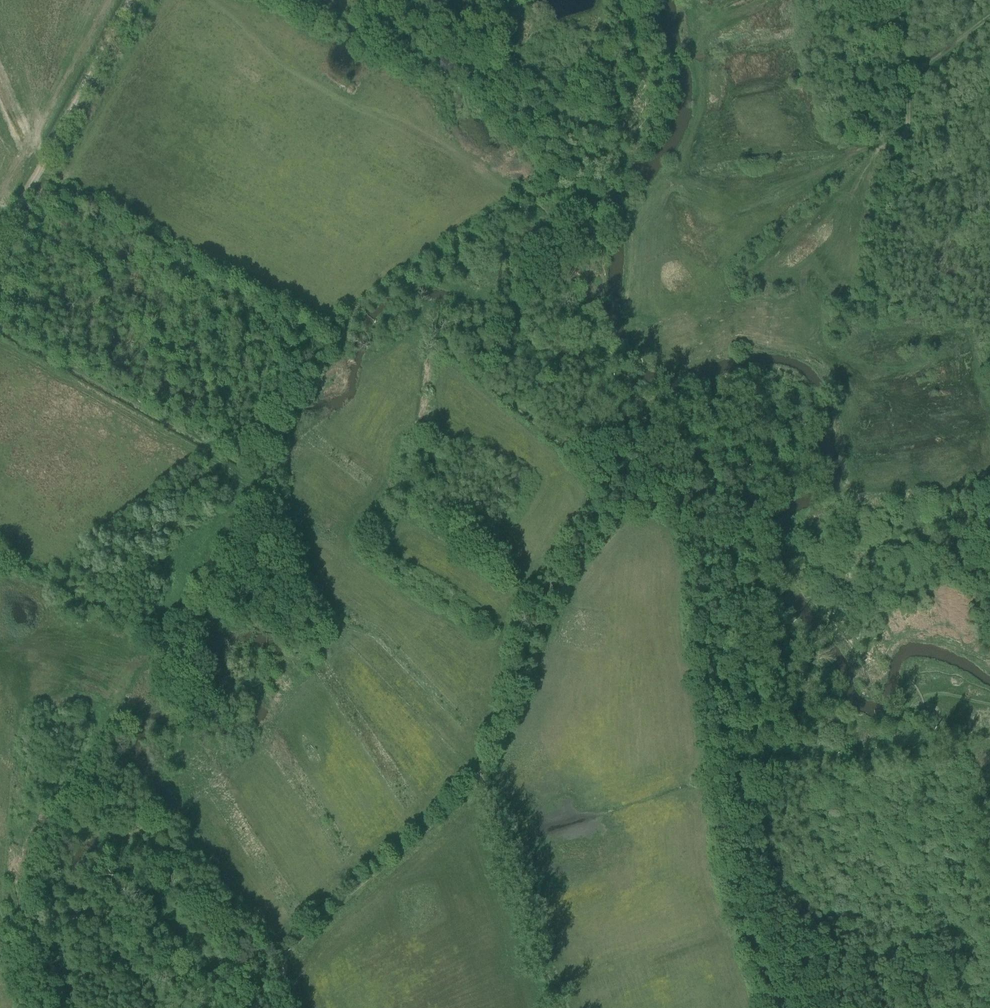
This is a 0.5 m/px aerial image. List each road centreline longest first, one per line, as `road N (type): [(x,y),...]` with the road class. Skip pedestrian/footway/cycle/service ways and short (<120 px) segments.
road 1 (track): [(482,780),(316,925),(282,966),(293,1007)]
road 2 (track): [(0,237),(133,0)]
road 3 (track): [(773,1007),(728,864),(719,774),(743,759)]
road 4 (track): [(482,780),(560,1007)]

